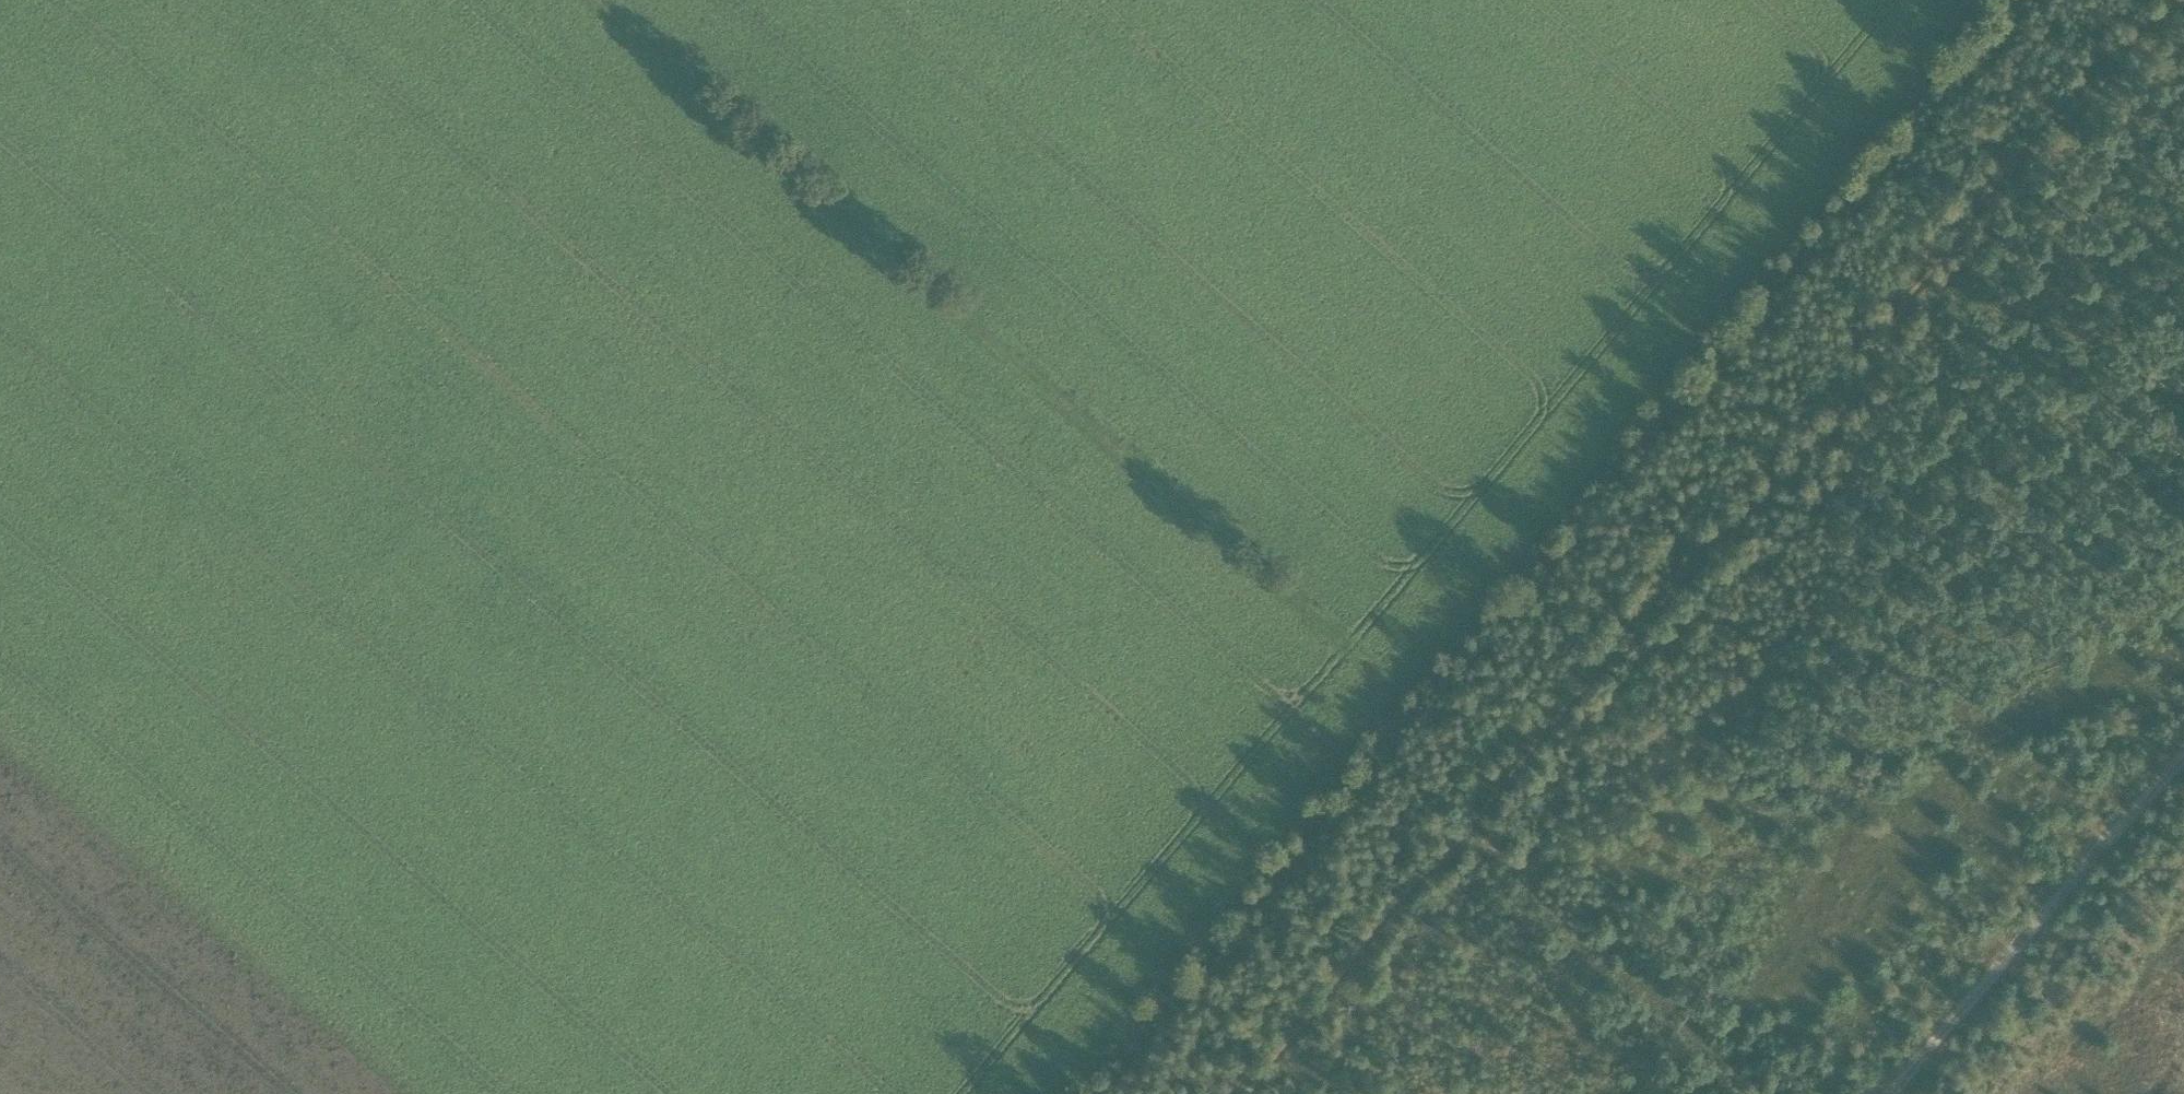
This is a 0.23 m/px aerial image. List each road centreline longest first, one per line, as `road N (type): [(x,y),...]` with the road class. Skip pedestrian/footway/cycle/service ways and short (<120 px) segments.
road 1 (track): [(1891,1093),(2183,764)]

